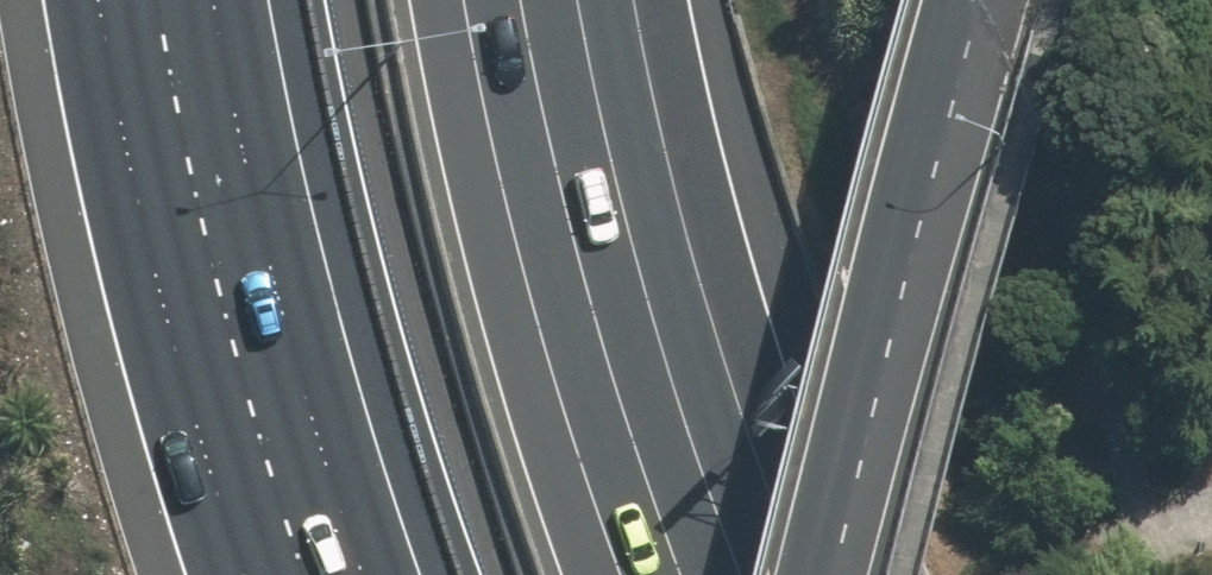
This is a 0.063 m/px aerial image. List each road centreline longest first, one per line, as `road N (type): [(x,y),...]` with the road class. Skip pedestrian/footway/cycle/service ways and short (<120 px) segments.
road 1 (motorway): [(381,574),(260,203),(218,0)]
road 2 (motorway): [(522,0),(593,325),(682,574)]
road 3 (secondary): [(983,0),(834,574)]

